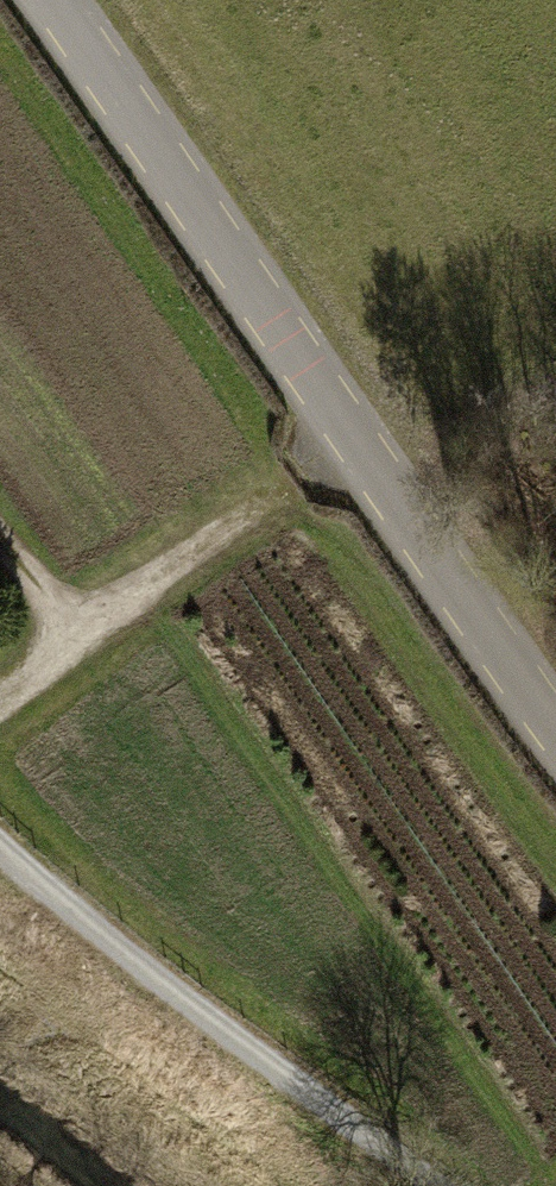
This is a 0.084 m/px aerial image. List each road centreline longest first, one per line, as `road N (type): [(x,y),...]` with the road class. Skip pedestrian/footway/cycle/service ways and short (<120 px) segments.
road 1 (unclassified): [(52,0),(555,729)]
road 2 (track): [(433,1185),(38,892),(0,853)]
road 3 (track): [(0,695),(289,478)]
road 4 (track): [(0,541),(70,643)]

